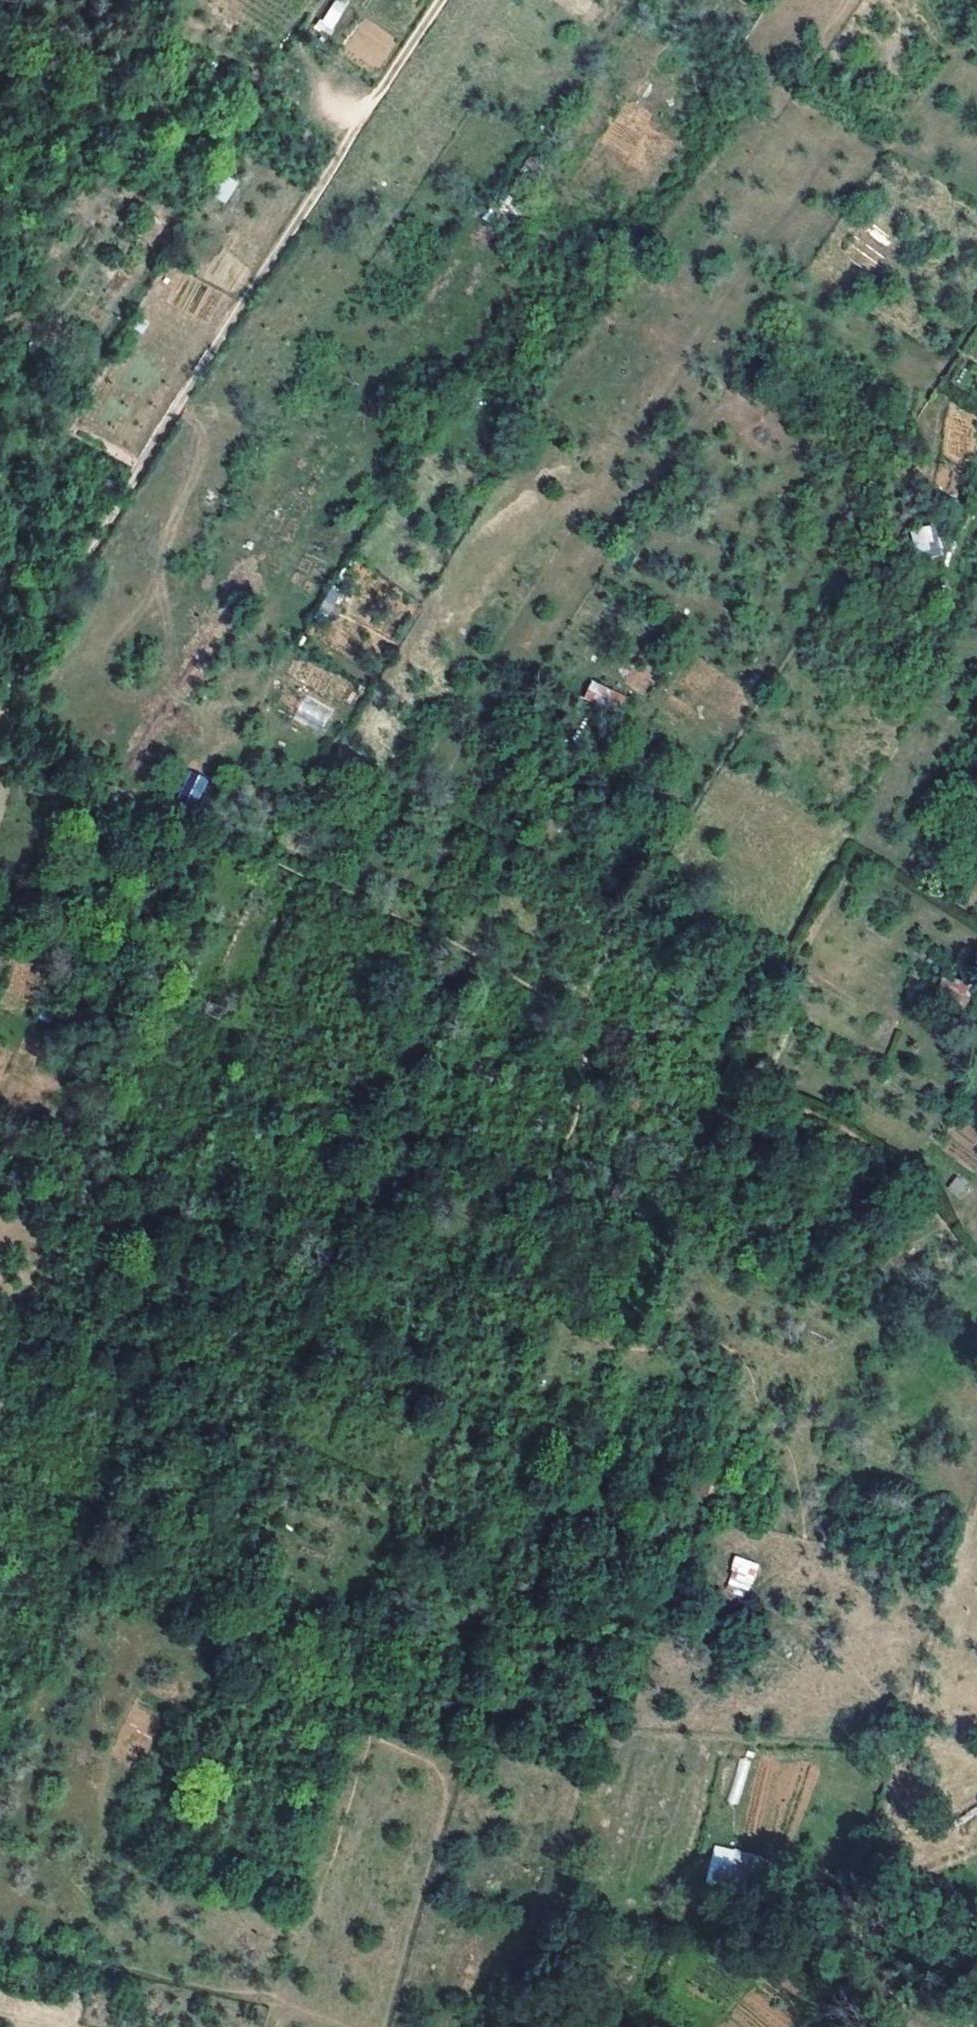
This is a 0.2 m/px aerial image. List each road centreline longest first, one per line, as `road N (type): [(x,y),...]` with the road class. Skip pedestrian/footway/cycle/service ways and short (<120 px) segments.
road 1 (track): [(455,0),(276,250),(14,670),(0,720)]

